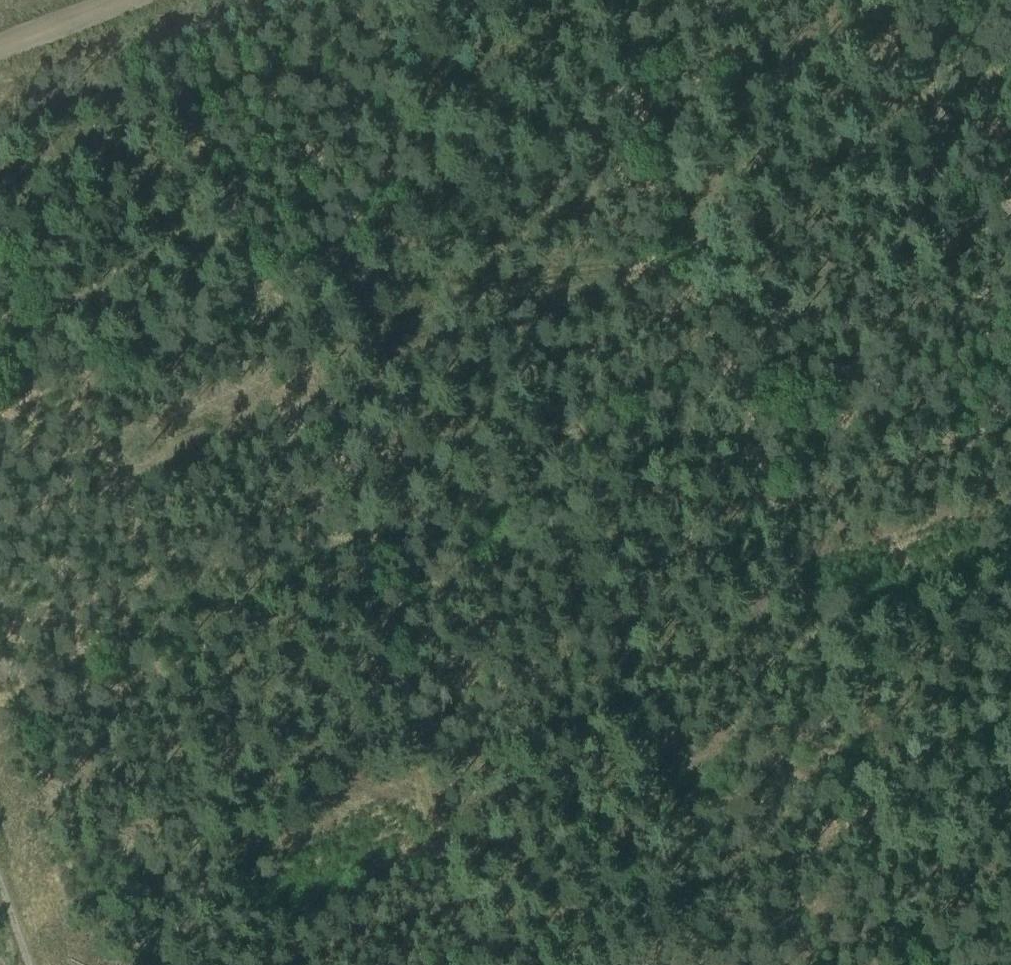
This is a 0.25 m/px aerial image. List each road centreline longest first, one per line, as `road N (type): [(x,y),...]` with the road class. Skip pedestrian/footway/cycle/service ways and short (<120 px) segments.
road 1 (track): [(902,964),(629,0)]
road 2 (track): [(0,49),(125,0)]

